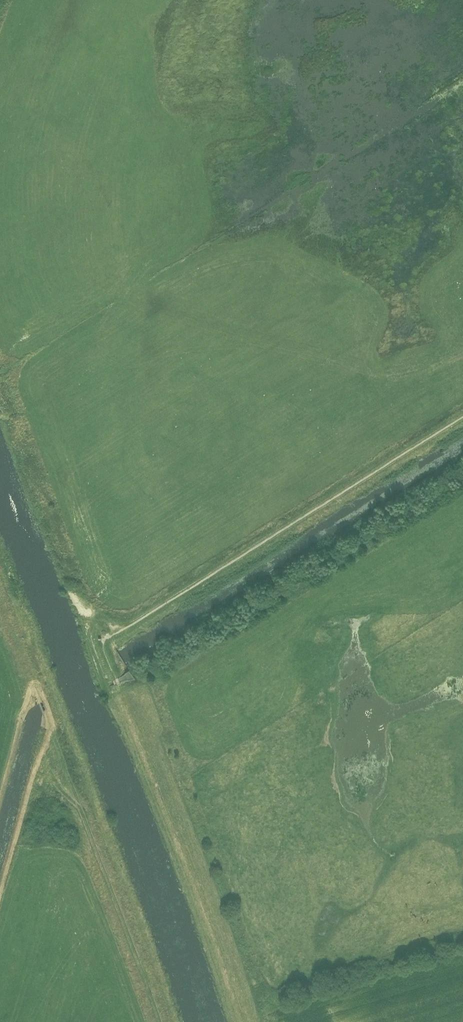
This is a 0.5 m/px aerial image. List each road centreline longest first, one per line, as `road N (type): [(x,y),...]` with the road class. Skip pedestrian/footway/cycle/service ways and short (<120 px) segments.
road 1 (track): [(237,1021),(117,683)]

